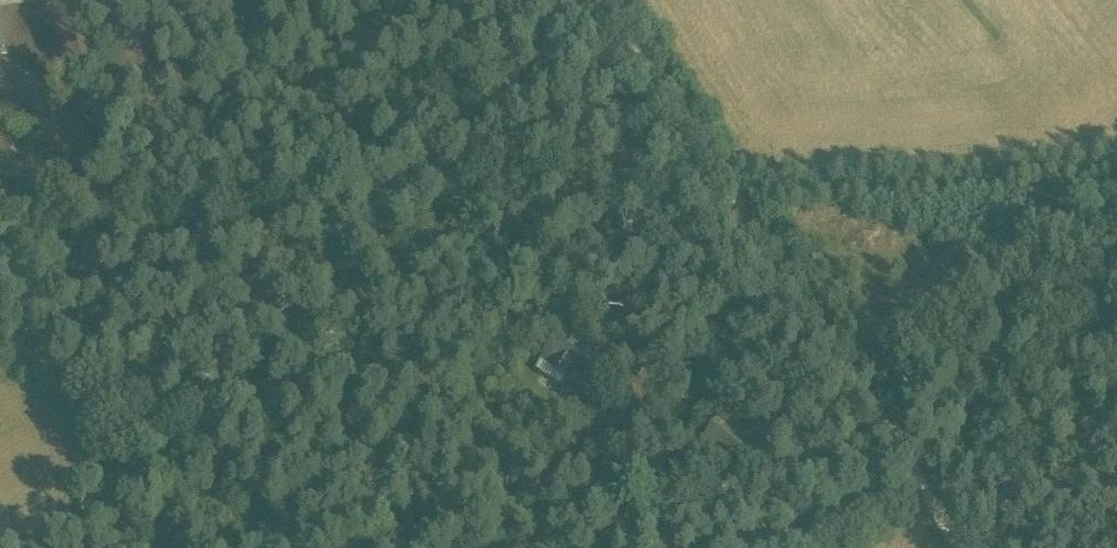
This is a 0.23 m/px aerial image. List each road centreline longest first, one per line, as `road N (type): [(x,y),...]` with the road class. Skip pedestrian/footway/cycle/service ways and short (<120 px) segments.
road 1 (track): [(961,547),(601,0)]

